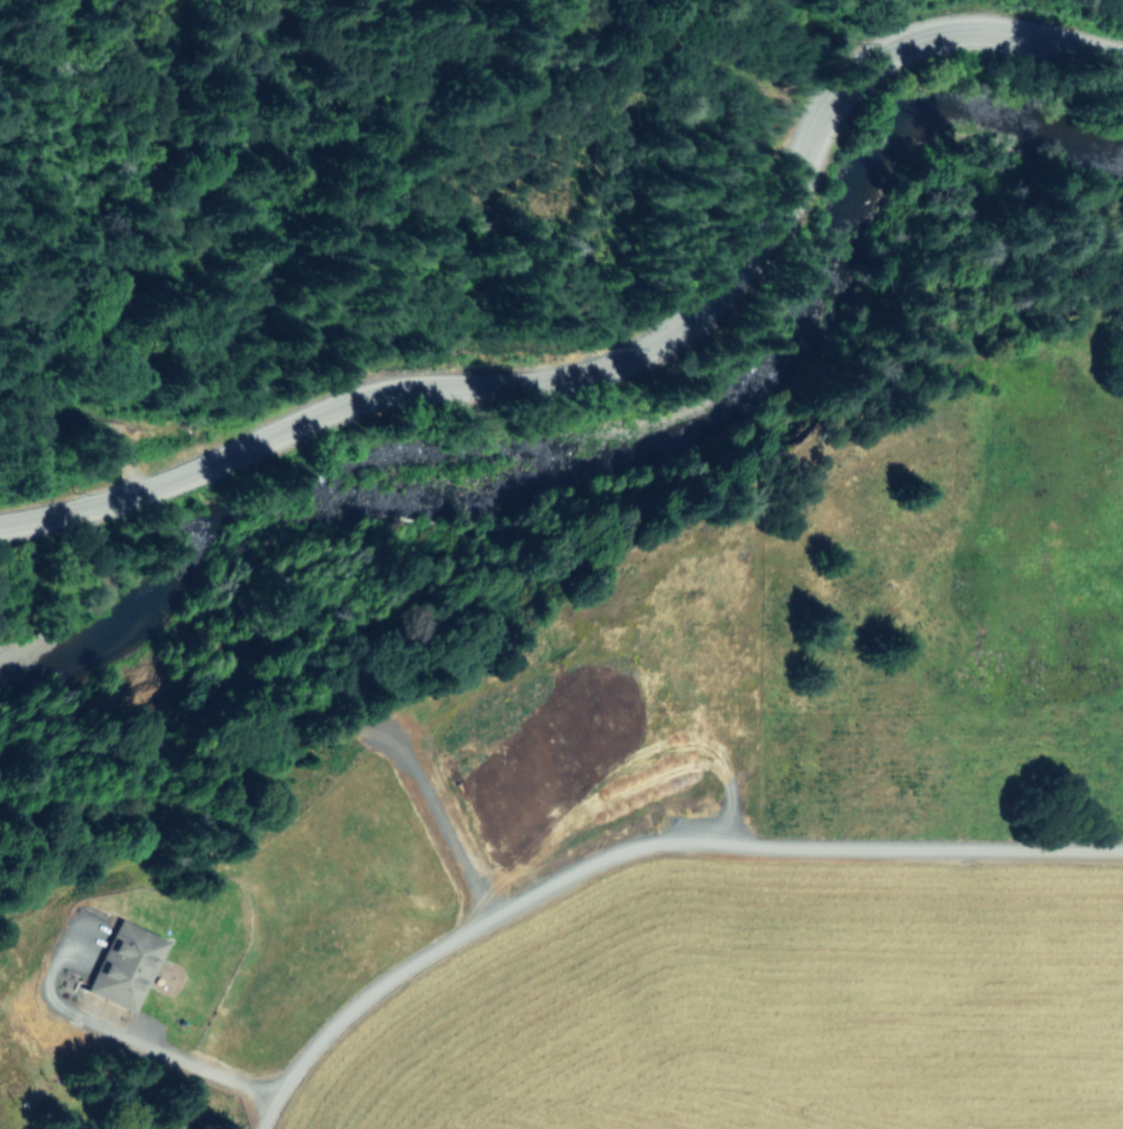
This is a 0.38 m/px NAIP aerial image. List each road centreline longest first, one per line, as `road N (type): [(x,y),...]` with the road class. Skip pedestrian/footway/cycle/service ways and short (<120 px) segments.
road 1 (secondary): [(0,527),(57,518),(269,440),(382,379),(442,370),(570,370),(680,334),(762,257),(850,85),(886,47),(930,30),(981,28),(1122,46)]
road 2 (residential): [(1122,852),(671,846),(629,855),(563,885),(393,987),(336,1036),(268,1128)]

